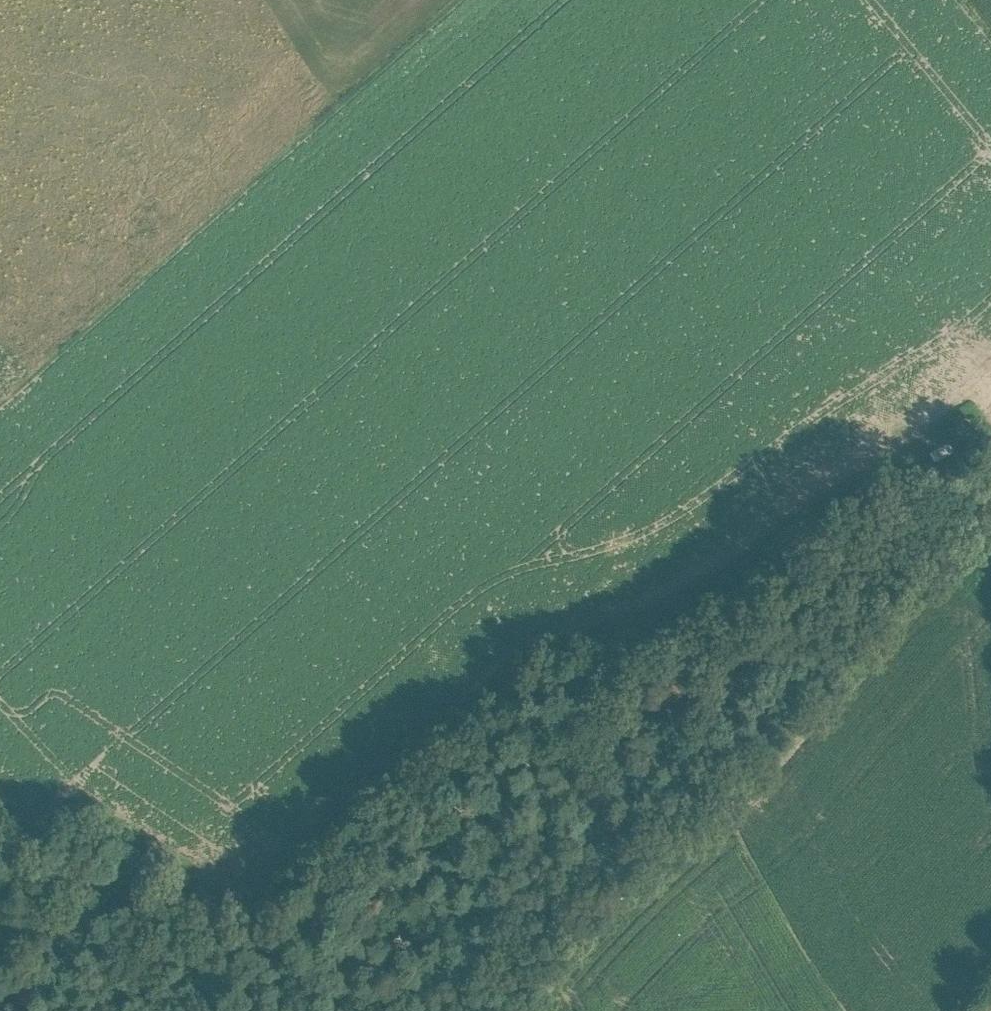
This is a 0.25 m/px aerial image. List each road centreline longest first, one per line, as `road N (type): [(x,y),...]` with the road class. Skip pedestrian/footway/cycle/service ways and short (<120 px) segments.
road 1 (track): [(527,1010),(592,925),(869,657),(990,510)]

